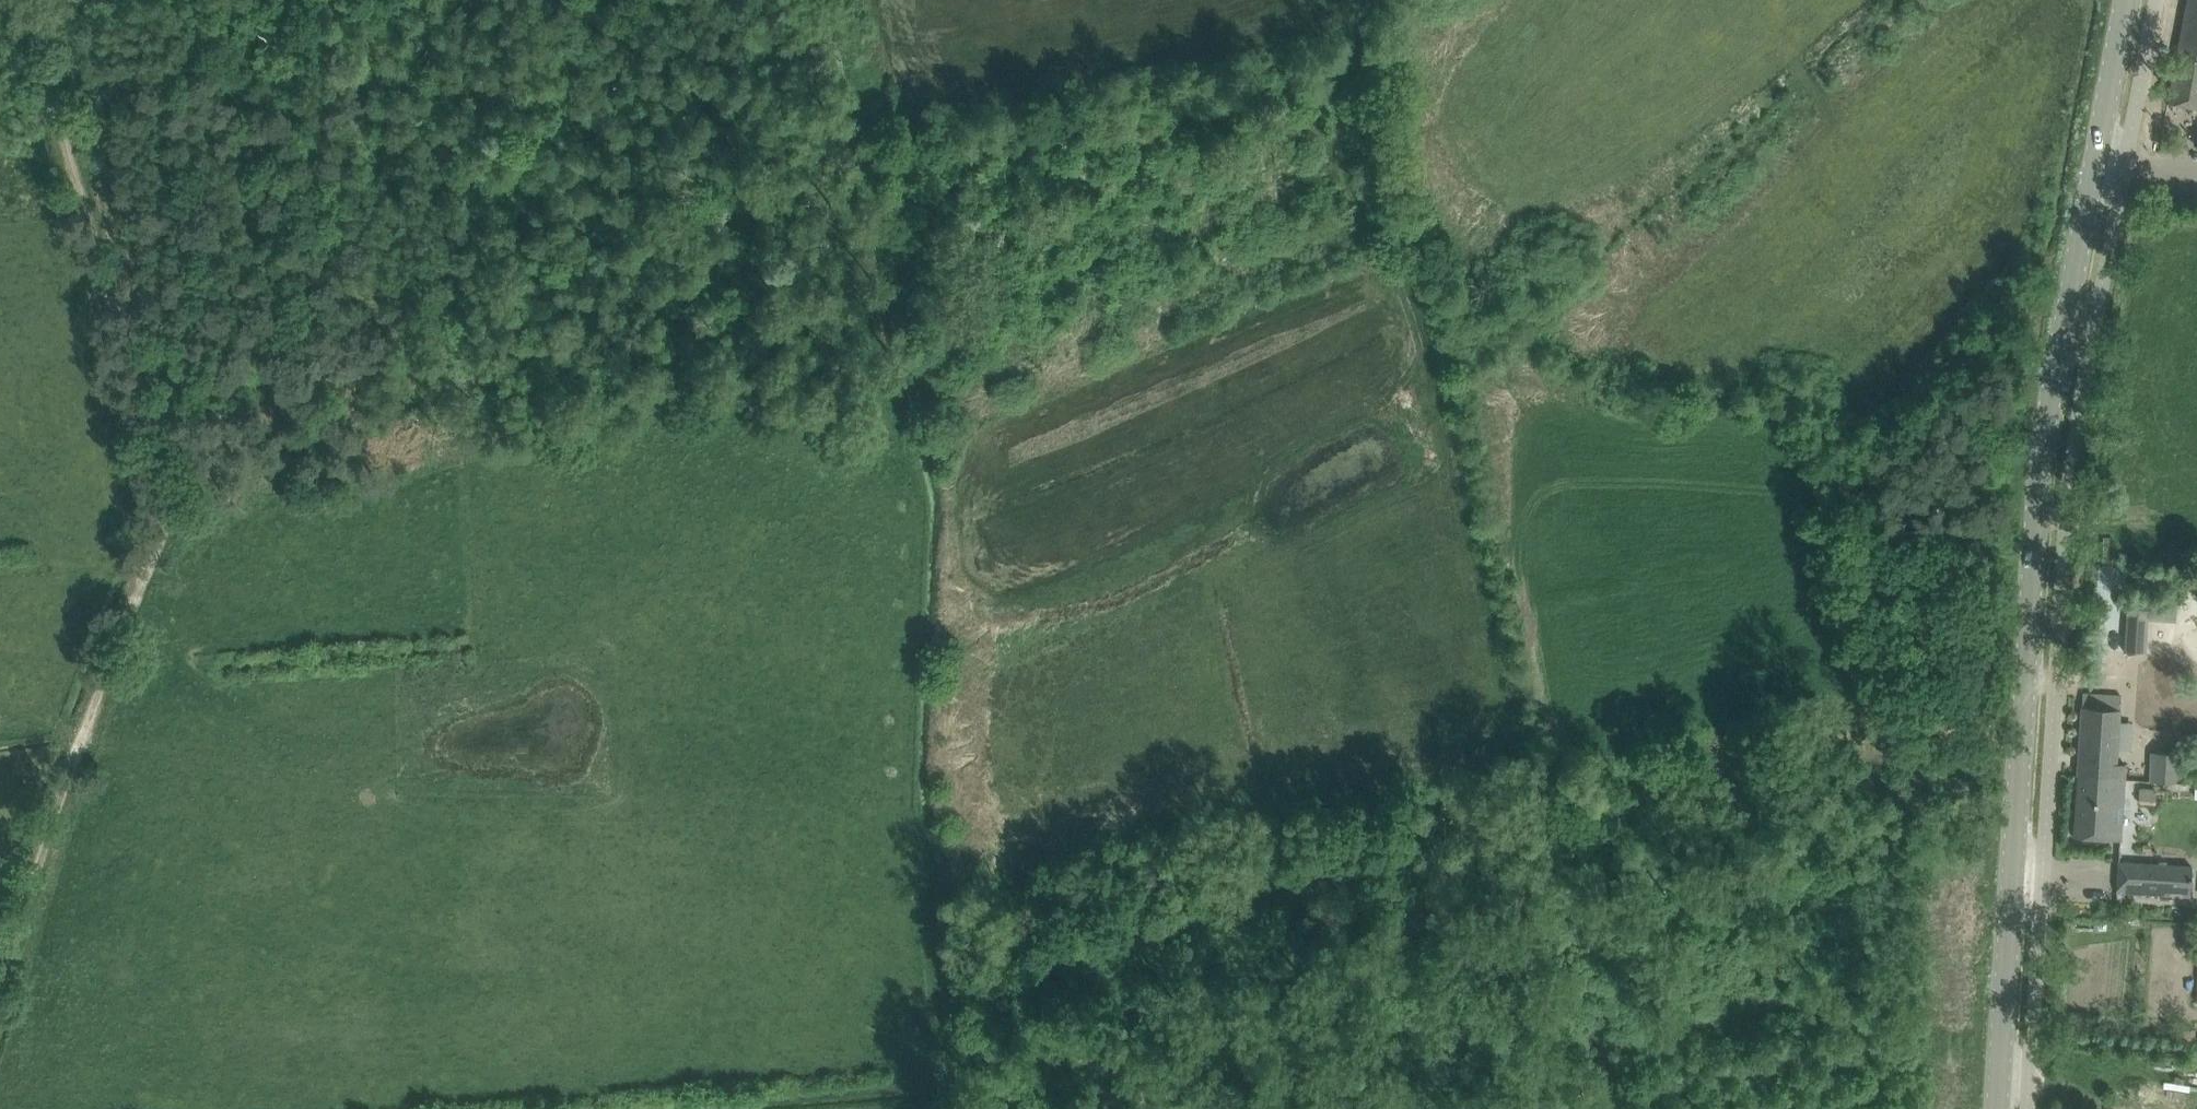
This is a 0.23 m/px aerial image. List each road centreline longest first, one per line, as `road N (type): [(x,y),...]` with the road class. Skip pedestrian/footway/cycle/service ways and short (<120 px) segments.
road 1 (tertiary): [(1996,1108),(2040,471),(2126,0)]

